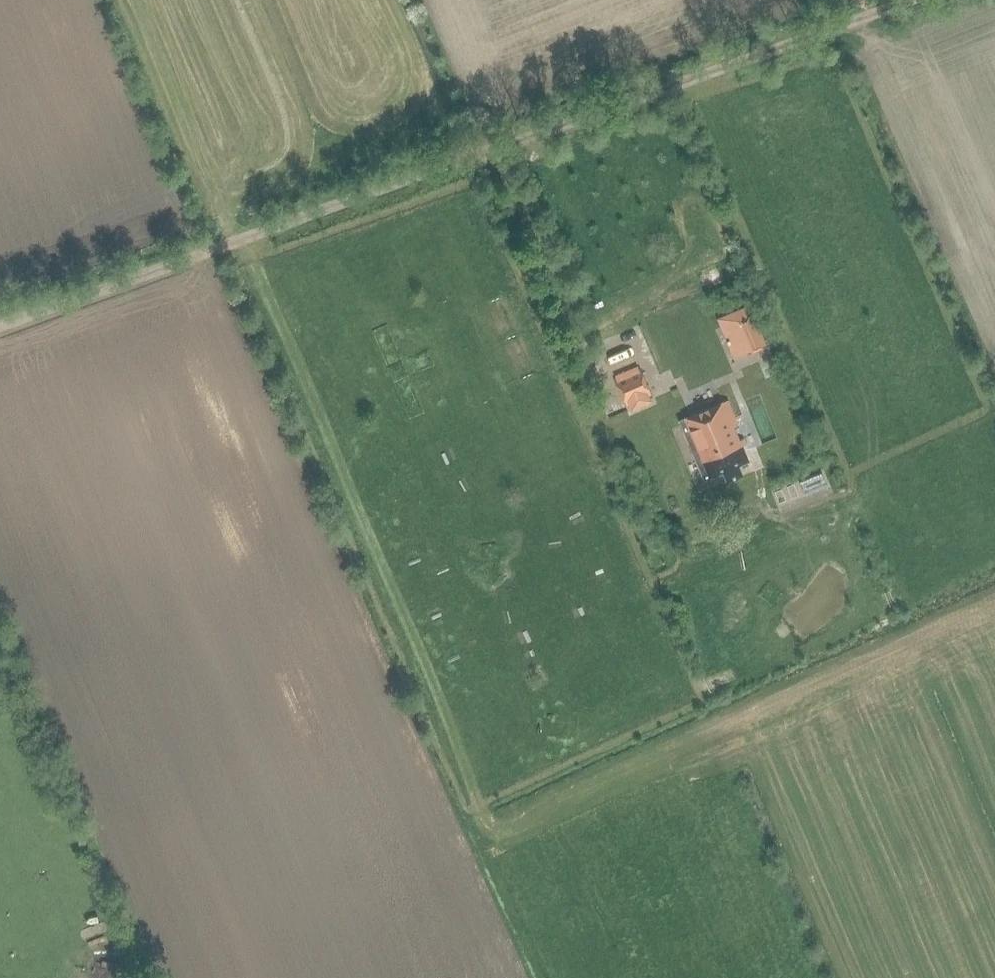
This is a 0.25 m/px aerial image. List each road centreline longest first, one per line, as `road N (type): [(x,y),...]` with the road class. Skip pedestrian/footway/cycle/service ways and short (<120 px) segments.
road 1 (track): [(0,327),(499,146),(595,356)]
road 2 (track): [(499,146),(914,0)]

